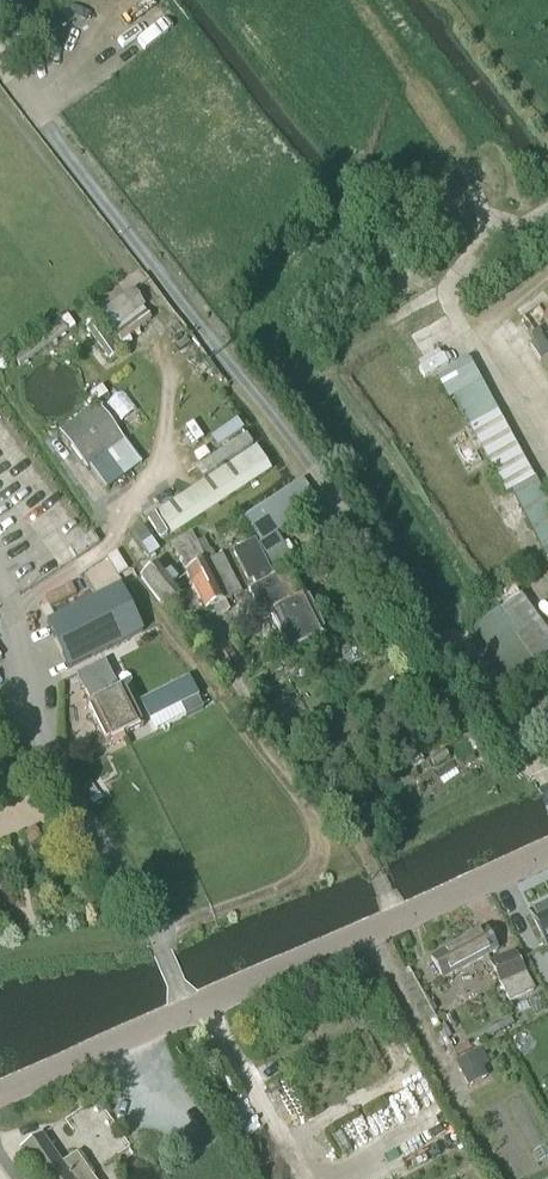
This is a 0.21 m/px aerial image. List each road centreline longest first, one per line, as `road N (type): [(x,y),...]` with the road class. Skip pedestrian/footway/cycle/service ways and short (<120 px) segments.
road 1 (tertiary): [(0,1092),(547,849)]
road 2 (track): [(155,937),(303,879),(318,854),(316,825),(138,590)]

